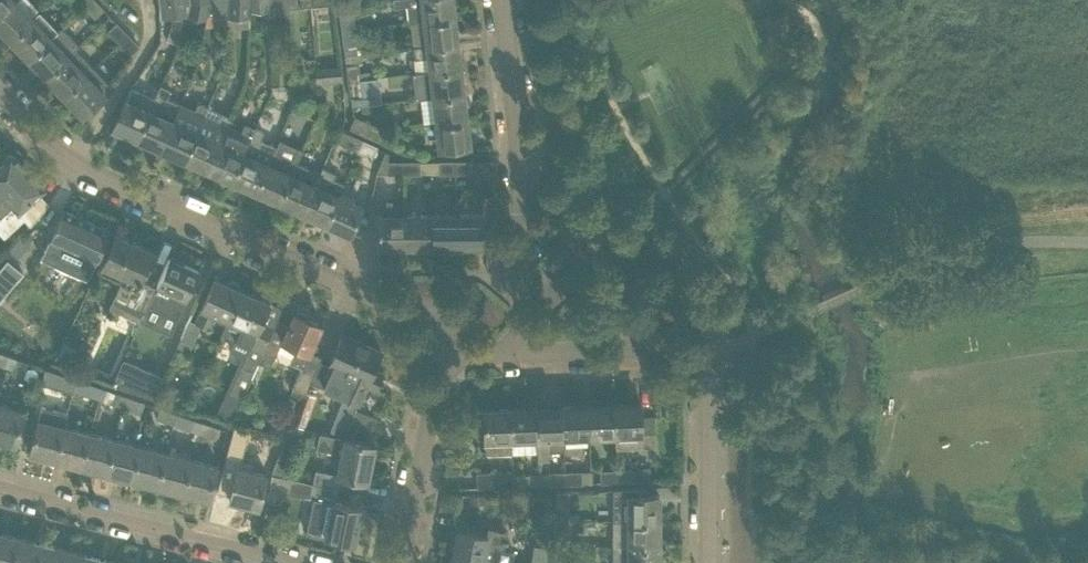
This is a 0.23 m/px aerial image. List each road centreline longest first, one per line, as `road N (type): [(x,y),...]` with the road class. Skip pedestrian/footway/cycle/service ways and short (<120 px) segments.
road 1 (residential): [(440,360),(433,335),(410,313),(70,162),(0,96)]
road 2 (residential): [(709,562),(708,348),(528,357)]
road 3 (residential): [(528,357),(497,0)]
road 4 (residential): [(295,562),(0,486)]
road 5 (residential): [(400,562),(440,360)]

